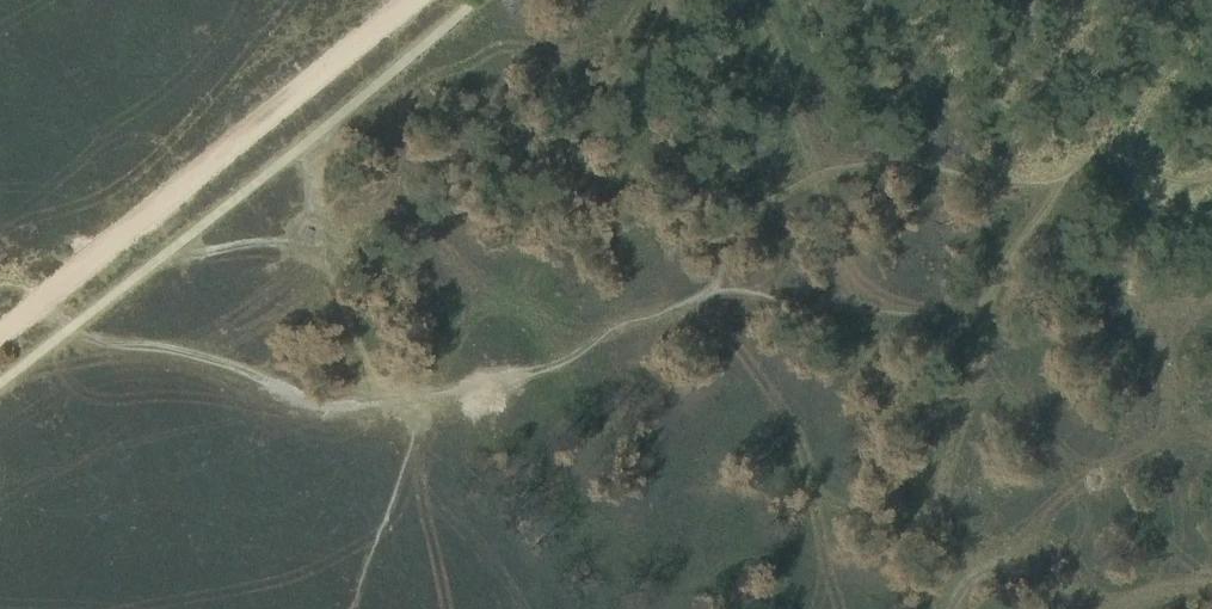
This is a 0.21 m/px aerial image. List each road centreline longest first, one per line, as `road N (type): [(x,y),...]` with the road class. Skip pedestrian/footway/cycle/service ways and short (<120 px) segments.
road 1 (track): [(43,298),(410,0)]

